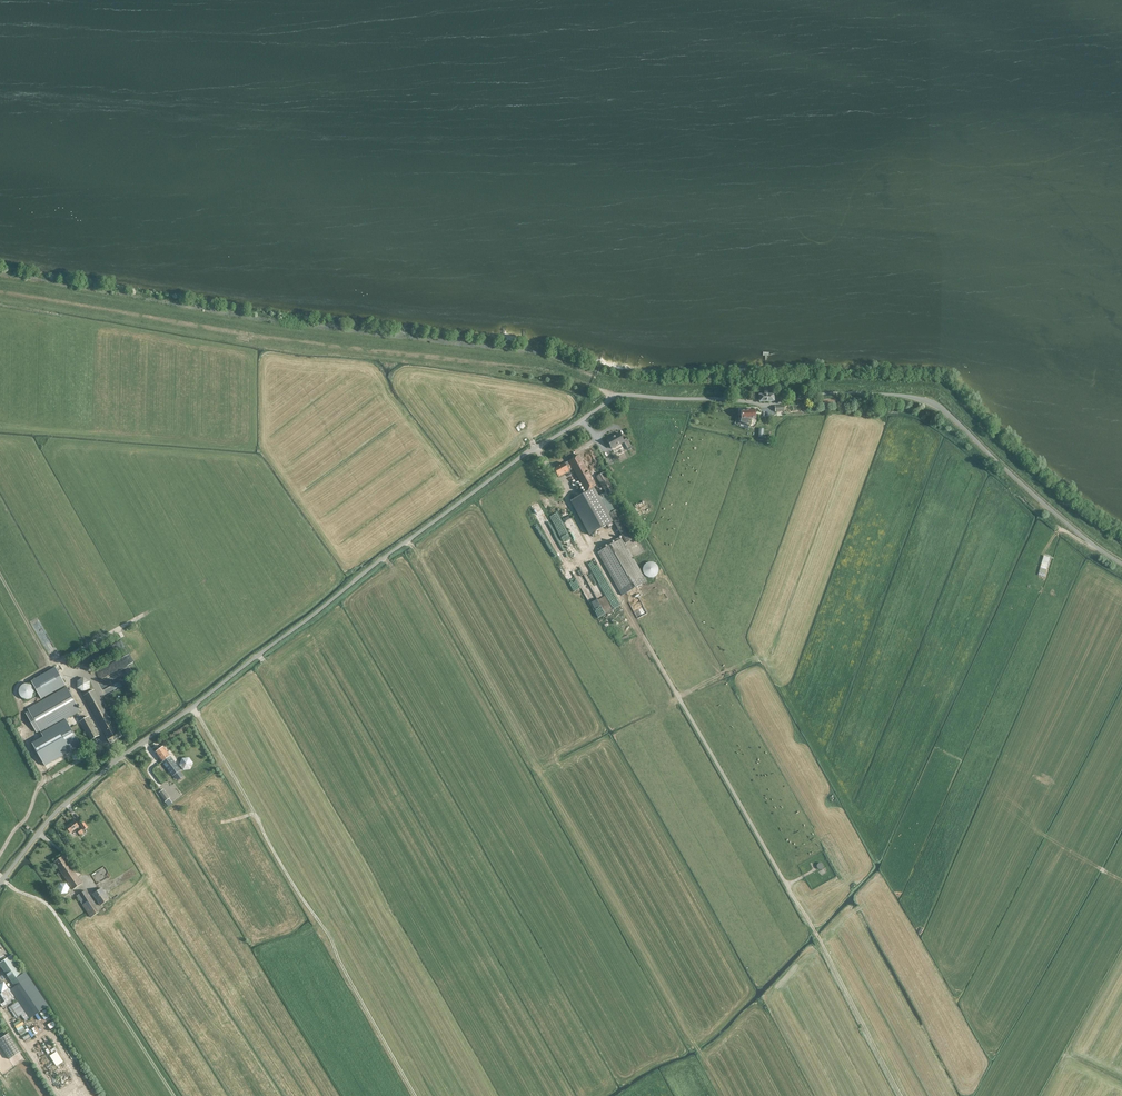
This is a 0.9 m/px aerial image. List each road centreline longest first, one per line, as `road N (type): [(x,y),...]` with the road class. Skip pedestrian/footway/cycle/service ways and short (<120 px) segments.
road 1 (unclassified): [(0,884),(57,811),(120,759),(524,454),(613,399)]
road 2 (track): [(0,292),(549,374),(613,399)]
road 3 (unclassified): [(1121,563),(923,399),(613,399)]
road 4 (track): [(414,1095),(255,814),(222,822)]
road 5 (track): [(679,697),(762,659),(854,817),(867,816),(879,798)]
road 6 (track): [(173,1095),(51,909),(0,876)]
road 7 (track): [(900,1095),(787,885)]
road 8 (track): [(215,445),(261,449),(358,578)]
road 9 (track): [(106,745),(59,661),(139,617)]
road 10 (track): [(0,855),(39,786),(106,745)]
road 11 (track): [(255,814),(192,707)]

